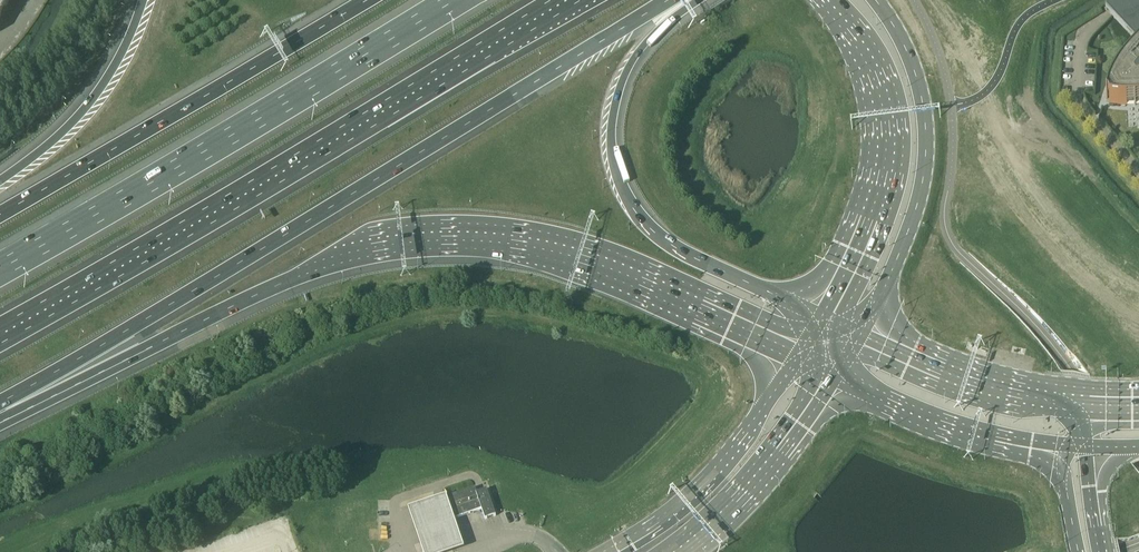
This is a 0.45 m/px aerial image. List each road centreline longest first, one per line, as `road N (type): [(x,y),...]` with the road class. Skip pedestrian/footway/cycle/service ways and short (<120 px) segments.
road 1 (motorway): [(0,415),(28,409),(338,255),(424,234),(505,238),(575,255),(799,351)]
road 2 (motorway): [(0,402),(668,0)]
road 3 (motorway): [(0,335),(572,0)]
road 4 (motorway): [(454,0),(0,268)]
road 5 (motorway): [(822,317),(674,248),(644,223),(619,181),(611,128),(629,67),(699,0)]
road 6 (motorway): [(365,0),(0,215)]
road 7 (secondary): [(858,332),(913,218),(927,149),(914,68),(877,0)]
road 8 (secondary): [(822,0),(873,78),(886,143),(868,218),(822,317)]
road 9 (secondary): [(799,351),(720,470),(663,519),(610,551)]
road 10 (secondary): [(676,551),(745,493),(838,370)]
road 11 (secondary): [(838,370),(975,429),(1063,447)]
road 12 (motorway): [(142,0),(102,89),(36,159),(0,184)]
road 13 (secondary): [(1079,398),(981,383),(858,332)]

